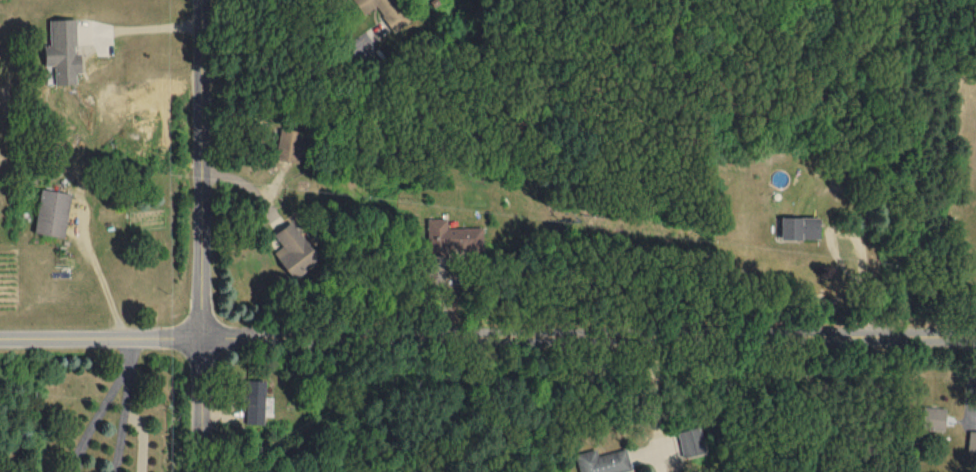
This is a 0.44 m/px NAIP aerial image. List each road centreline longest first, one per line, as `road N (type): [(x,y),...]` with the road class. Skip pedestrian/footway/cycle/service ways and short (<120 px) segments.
road 1 (residential): [(975,333),(0,340)]
road 2 (residential): [(204,0),(202,471)]

